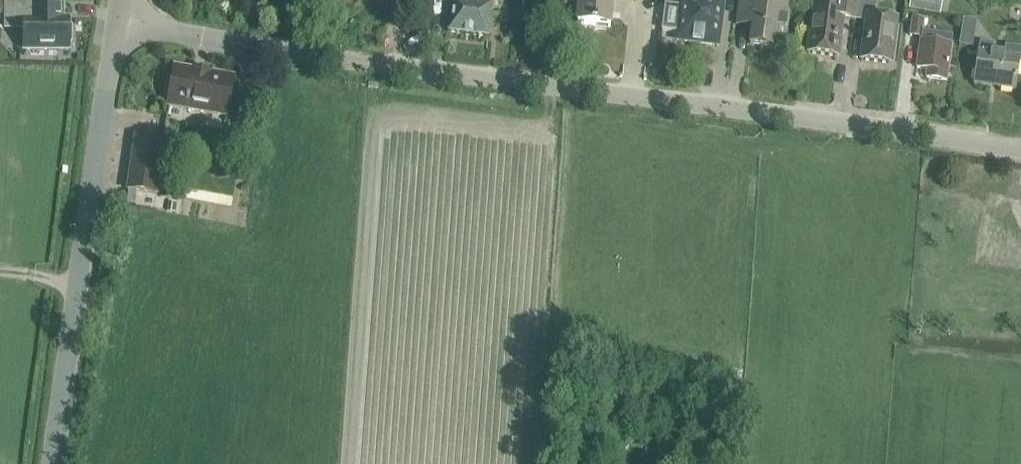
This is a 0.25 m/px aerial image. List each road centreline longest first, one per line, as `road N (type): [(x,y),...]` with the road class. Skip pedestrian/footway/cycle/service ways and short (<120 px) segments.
road 1 (residential): [(1020,147),(119,20)]
road 2 (unclassified): [(54,463),(119,20)]

